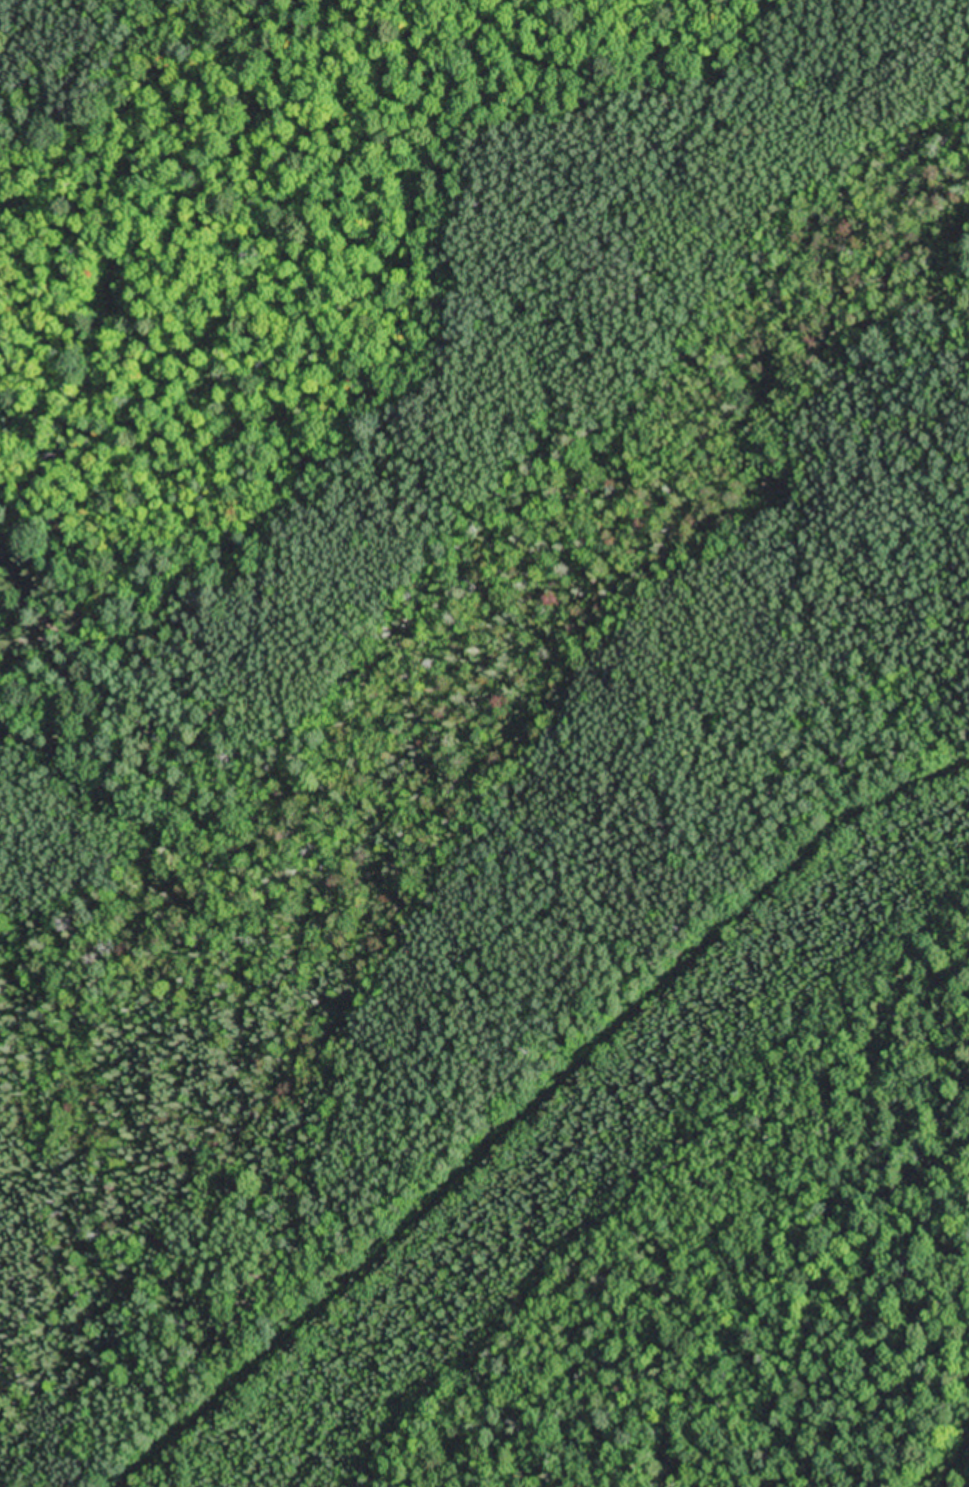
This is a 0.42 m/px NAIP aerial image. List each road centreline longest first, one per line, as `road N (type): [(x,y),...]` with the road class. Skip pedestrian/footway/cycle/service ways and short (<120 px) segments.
road 1 (residential): [(74,1486),(428,1181),(666,955),(935,772),(968,765)]

